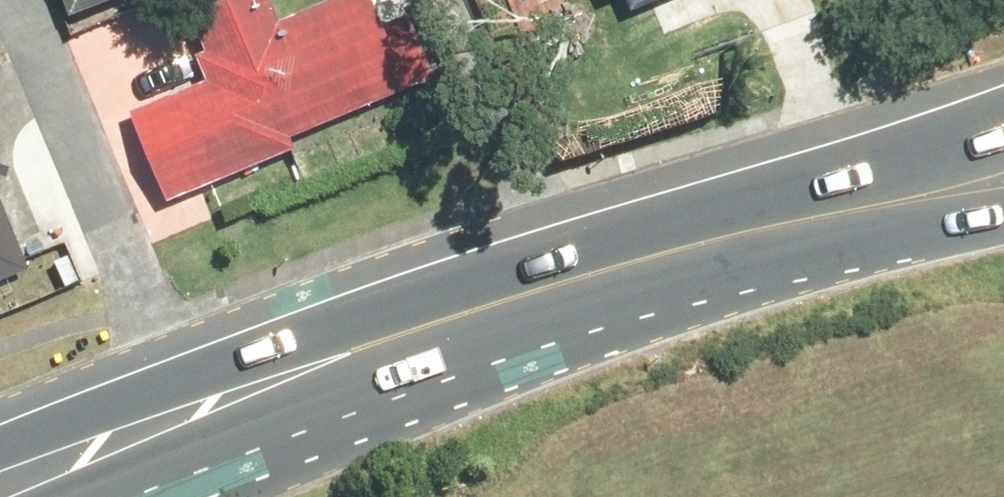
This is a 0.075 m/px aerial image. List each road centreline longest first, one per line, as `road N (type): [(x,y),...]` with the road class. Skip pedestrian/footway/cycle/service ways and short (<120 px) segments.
road 1 (secondary): [(148,440),(574,285),(776,236)]
road 2 (secondary): [(776,236),(1003,140)]
road 3 (secondary): [(1003,202),(776,236)]
road 4 (secondary): [(10,496),(148,440)]

